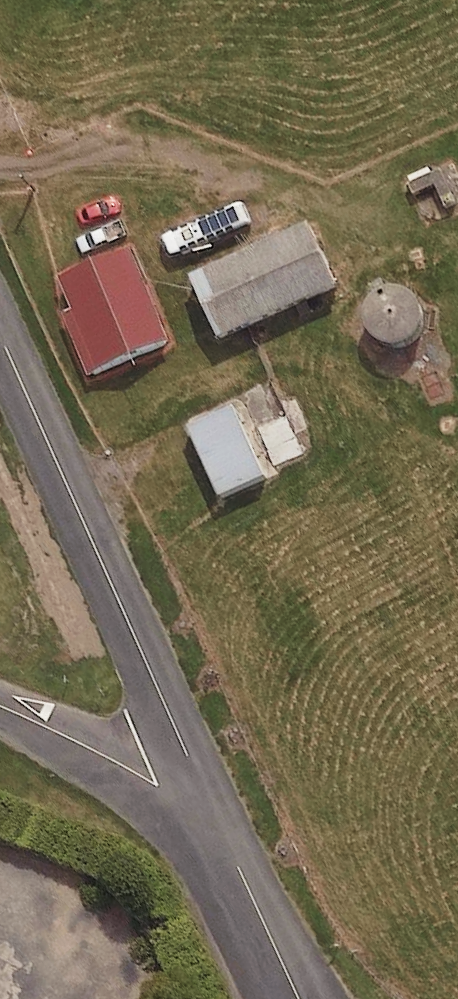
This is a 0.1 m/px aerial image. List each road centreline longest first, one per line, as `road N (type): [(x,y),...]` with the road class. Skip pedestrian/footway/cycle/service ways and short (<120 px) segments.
road 1 (unclassified): [(232,850),(0,334)]
road 2 (residential): [(232,850),(156,785),(0,706)]
road 3 (unclassified): [(300,998),(232,850)]

